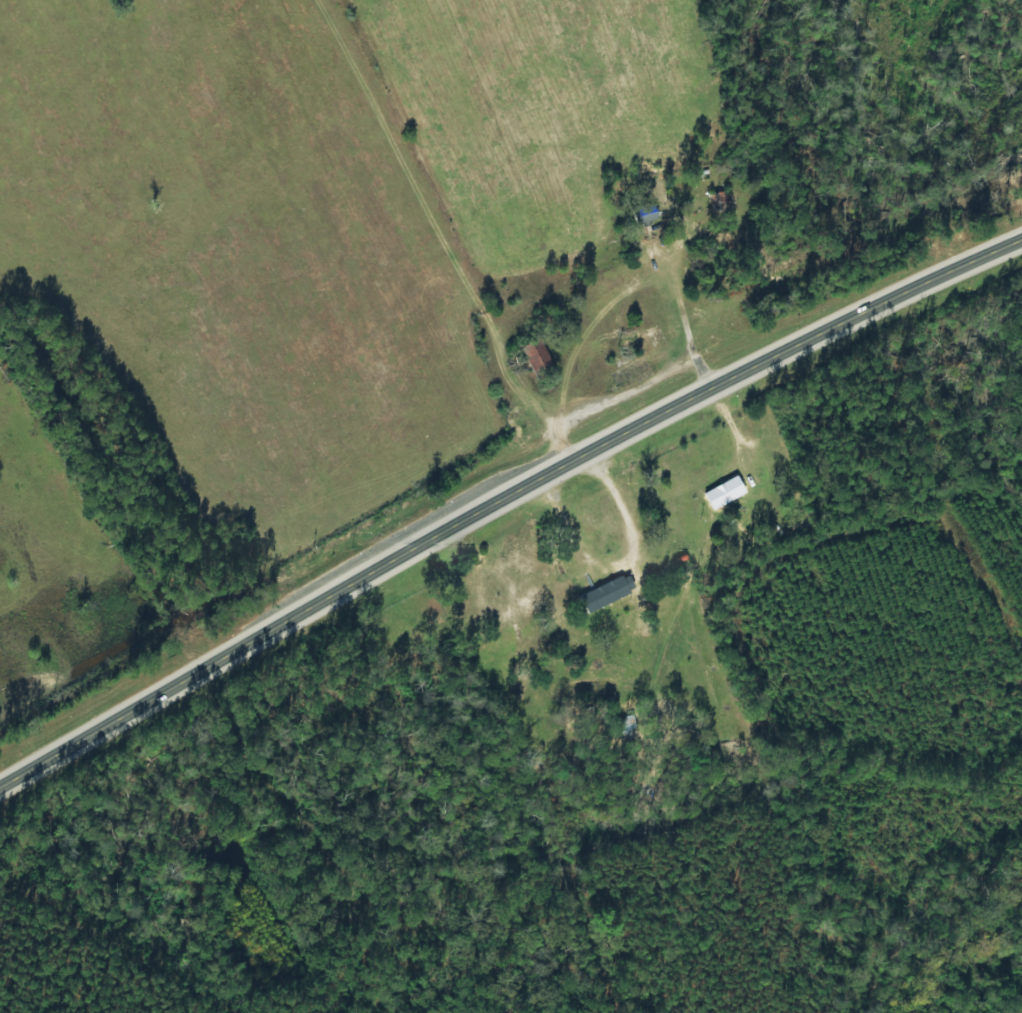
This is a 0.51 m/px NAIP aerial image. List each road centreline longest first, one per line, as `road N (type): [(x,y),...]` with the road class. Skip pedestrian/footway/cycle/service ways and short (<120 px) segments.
road 1 (primary): [(1021,241),(817,335),(532,486),(0,801)]
road 2 (residential): [(532,486),(489,349),(370,255),(255,0)]

